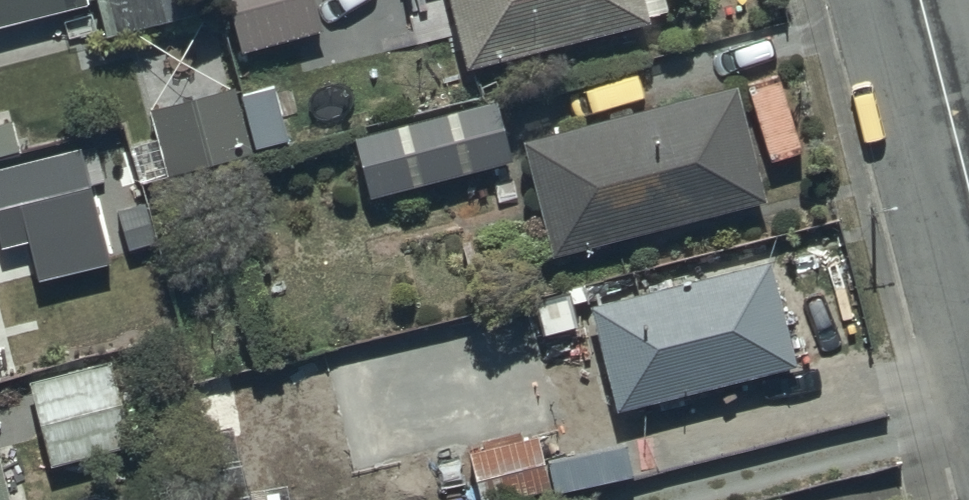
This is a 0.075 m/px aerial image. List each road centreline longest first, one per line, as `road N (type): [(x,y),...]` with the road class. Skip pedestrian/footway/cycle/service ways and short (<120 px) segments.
road 1 (residential): [(924,0),(968,180)]

